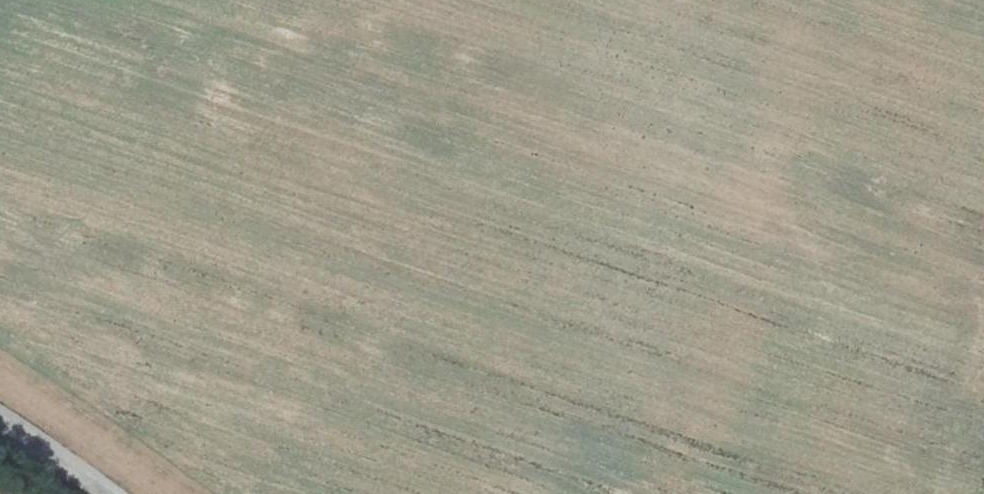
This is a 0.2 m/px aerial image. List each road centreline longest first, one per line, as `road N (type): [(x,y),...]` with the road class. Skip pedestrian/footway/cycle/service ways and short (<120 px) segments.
road 1 (track): [(0,416),(115,493)]

